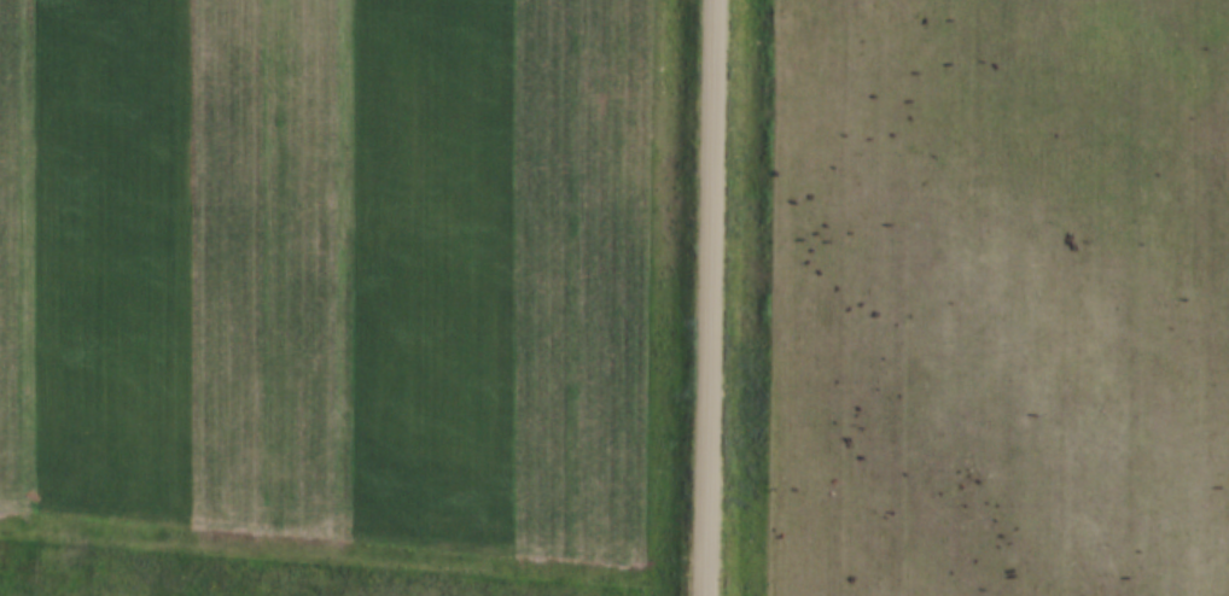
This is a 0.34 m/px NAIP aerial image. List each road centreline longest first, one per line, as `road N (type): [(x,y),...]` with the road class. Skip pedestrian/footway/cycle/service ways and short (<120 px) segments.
road 1 (tertiary): [(709,595),(717,0)]

